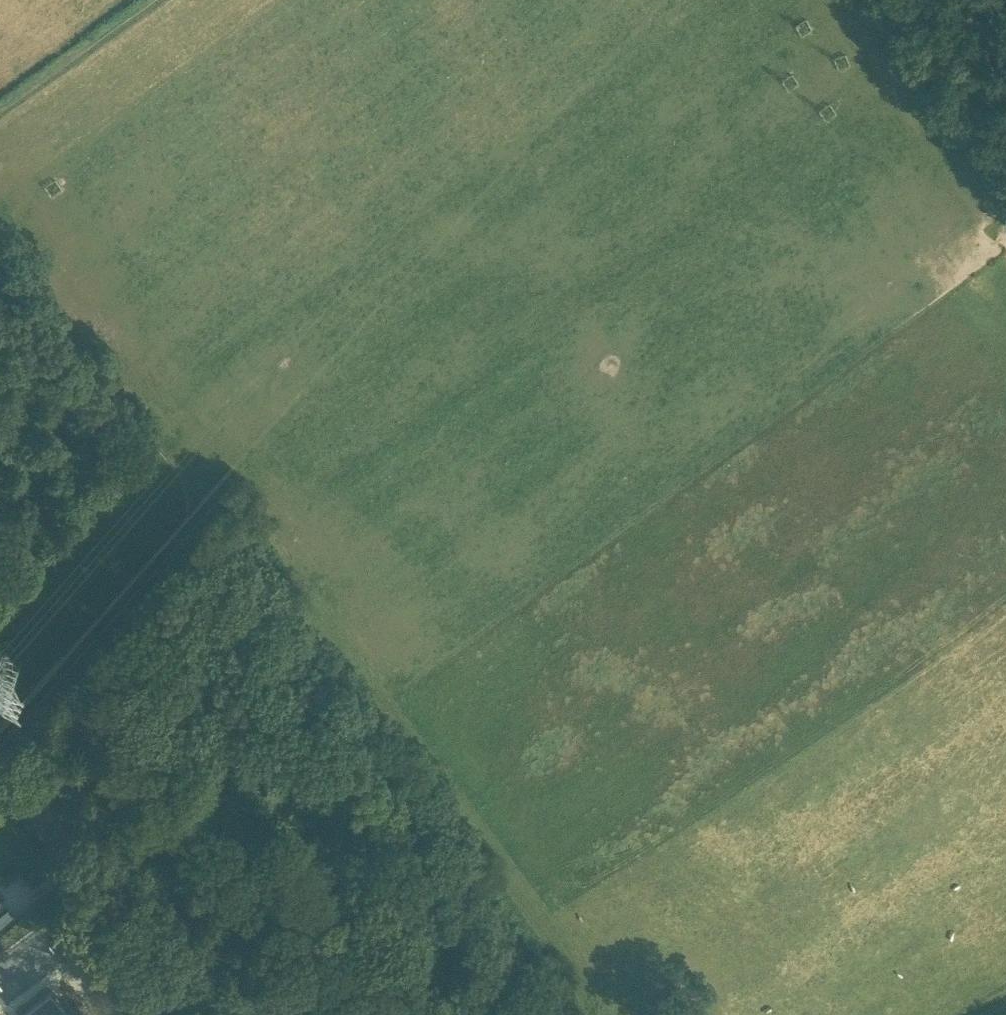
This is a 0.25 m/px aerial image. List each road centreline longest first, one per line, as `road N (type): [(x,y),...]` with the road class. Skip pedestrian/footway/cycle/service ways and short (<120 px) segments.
road 1 (secondary): [(186,1014),(0,762)]

